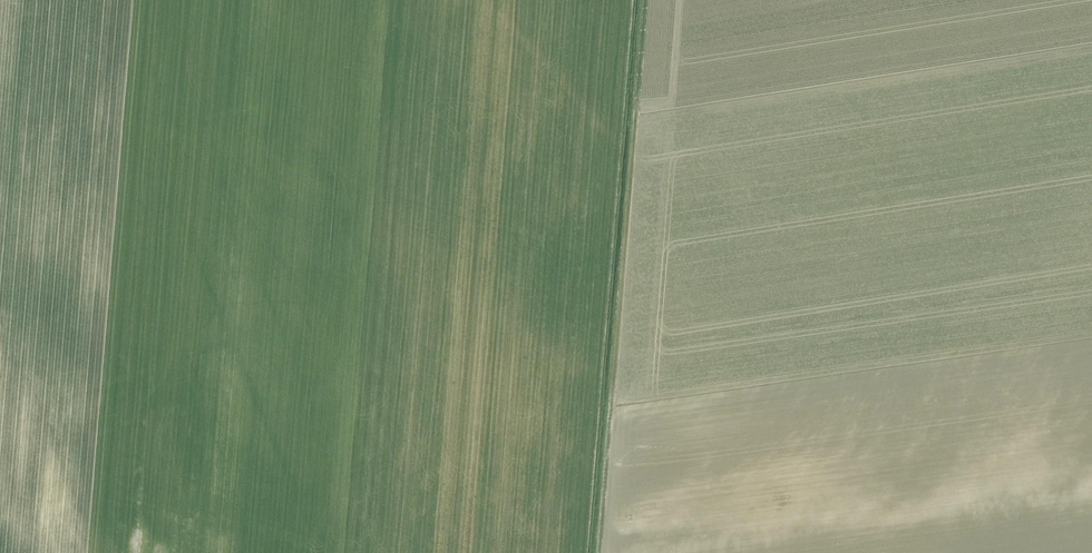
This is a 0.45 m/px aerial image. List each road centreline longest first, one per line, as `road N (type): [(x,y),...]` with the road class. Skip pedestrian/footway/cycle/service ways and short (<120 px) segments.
road 1 (track): [(645,0),(601,552)]

